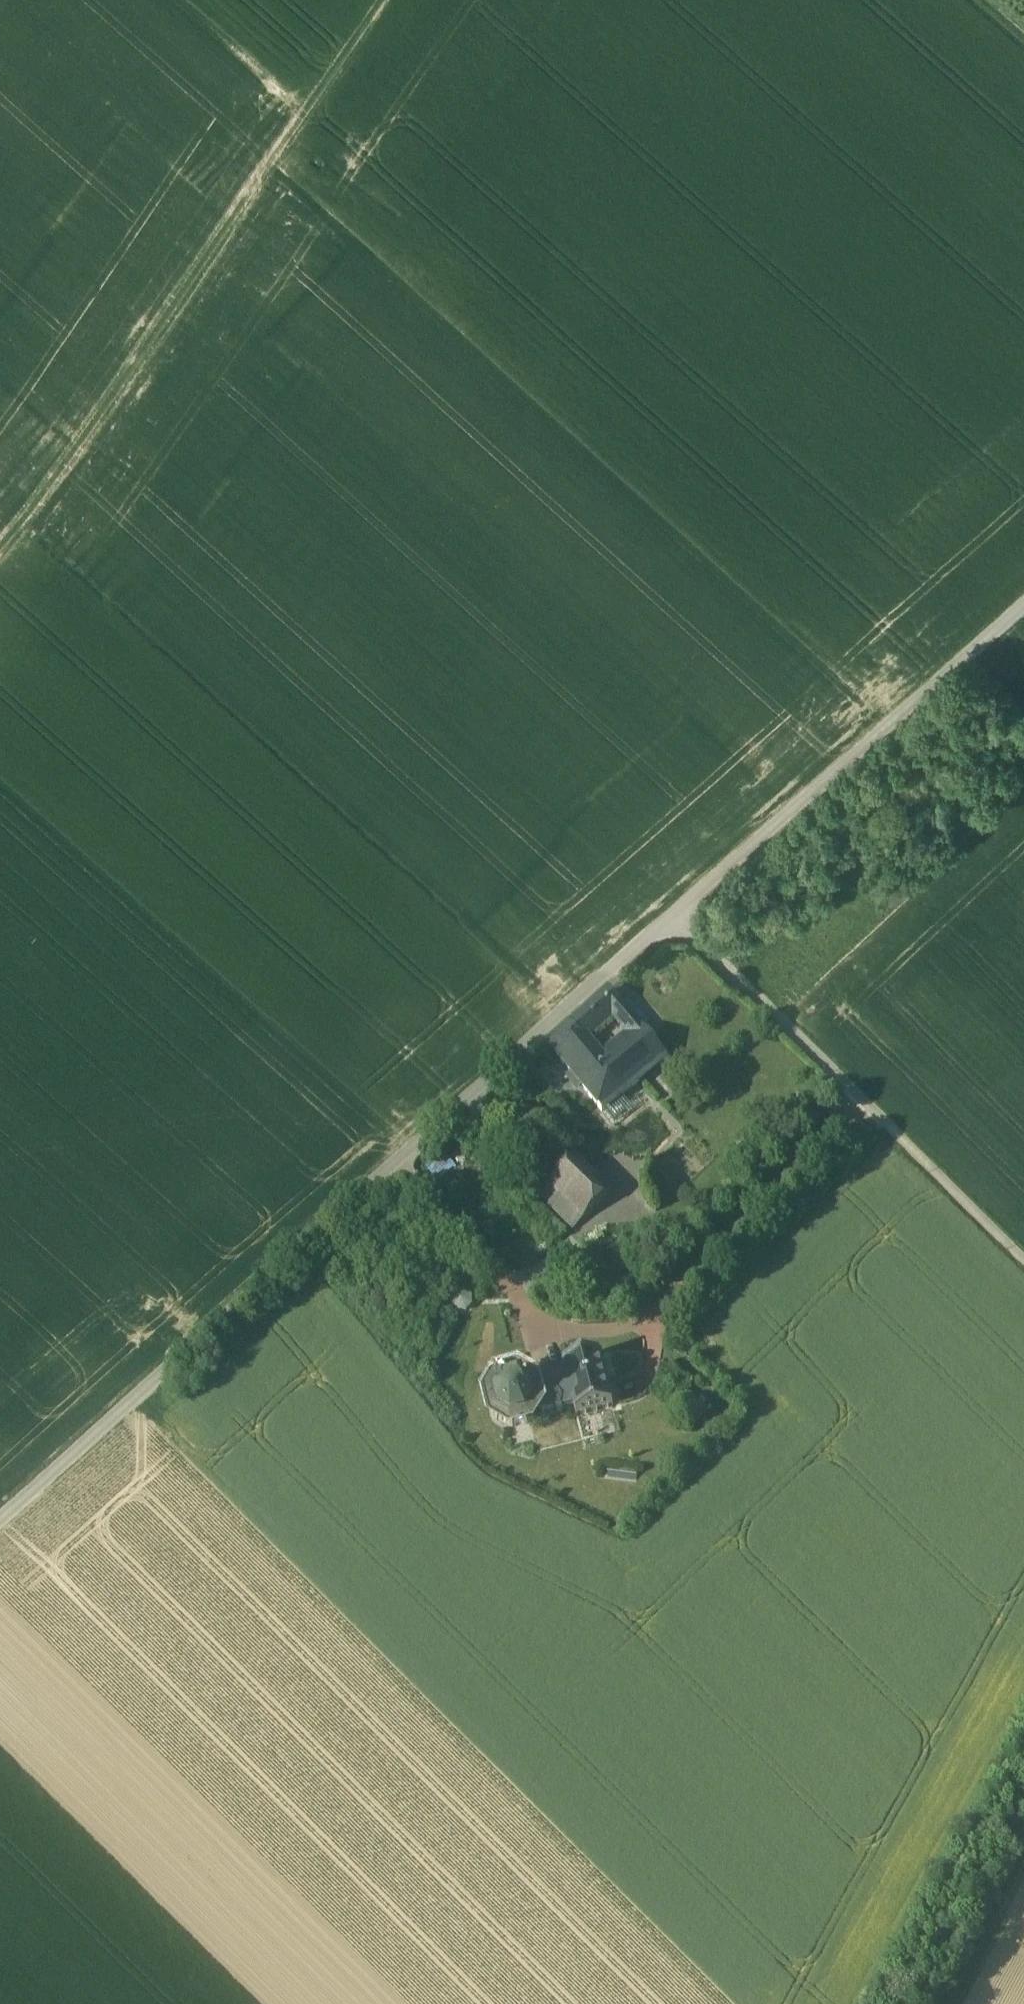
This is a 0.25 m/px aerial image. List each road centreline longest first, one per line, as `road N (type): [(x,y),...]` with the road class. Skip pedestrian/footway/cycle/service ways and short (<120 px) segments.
road 1 (track): [(0,550),(383,0)]
road 2 (track): [(0,1527),(396,1171)]
road 3 (track): [(1023,1876),(955,2003)]

